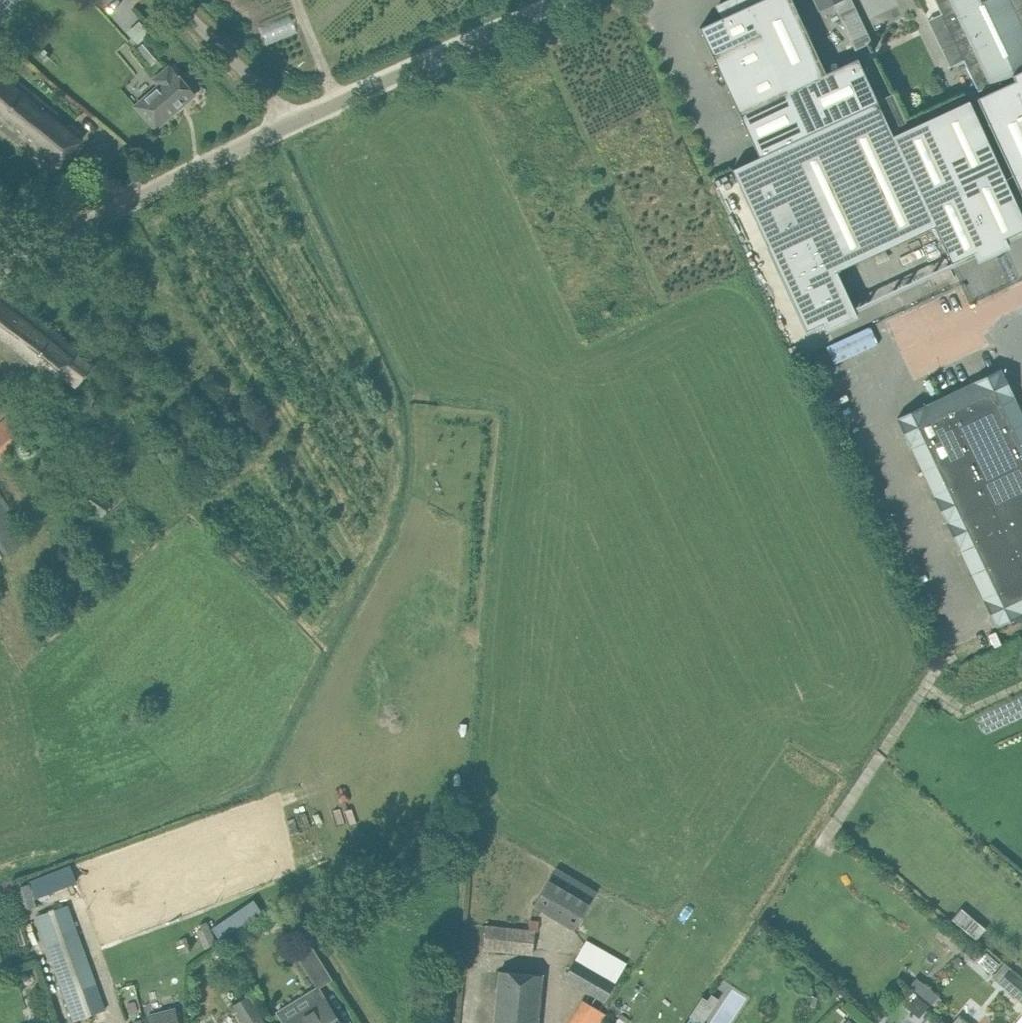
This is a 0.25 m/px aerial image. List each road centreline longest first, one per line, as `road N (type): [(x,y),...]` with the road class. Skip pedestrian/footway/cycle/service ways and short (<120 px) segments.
road 1 (unclassified): [(999,311),(852,382),(972,634)]
road 2 (unclassified): [(0,285),(295,124)]
road 3 (unclassified): [(295,124),(567,0)]
road 4 (track): [(838,822),(968,626)]
road 5 (unclassified): [(170,0),(295,124)]

